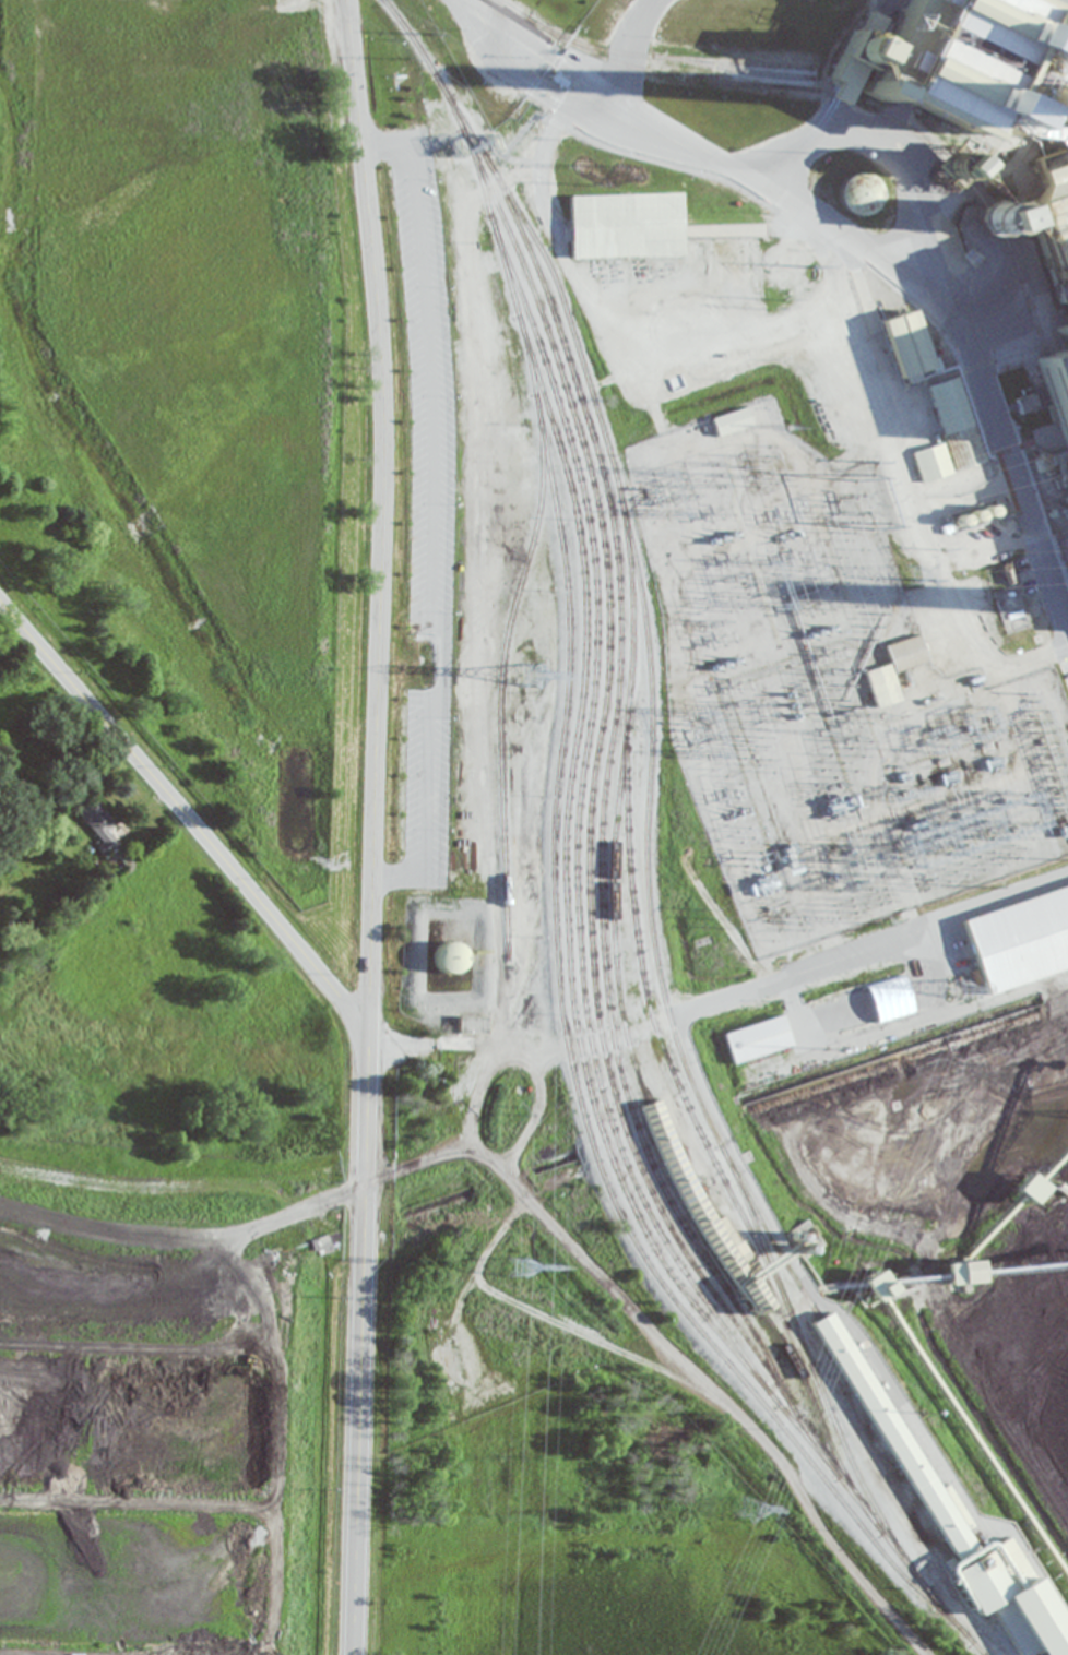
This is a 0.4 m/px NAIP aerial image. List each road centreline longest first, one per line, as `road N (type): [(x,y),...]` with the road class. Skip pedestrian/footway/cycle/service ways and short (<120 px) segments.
road 1 (secondary): [(346,0),(385,453),(356,1654)]
road 2 (residential): [(370,1035),(0,602)]

